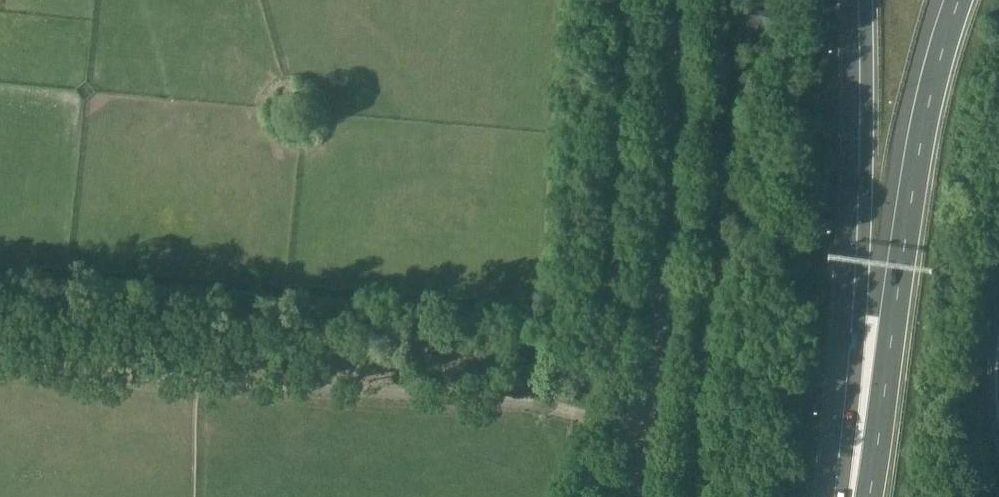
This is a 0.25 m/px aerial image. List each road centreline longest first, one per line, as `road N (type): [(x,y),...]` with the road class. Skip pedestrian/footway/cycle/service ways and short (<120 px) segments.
road 1 (motorway): [(961,0),(926,124),(870,496)]
road 2 (unclassified): [(639,496),(684,0)]
road 3 (motorway): [(872,0),(875,93),(848,496)]

